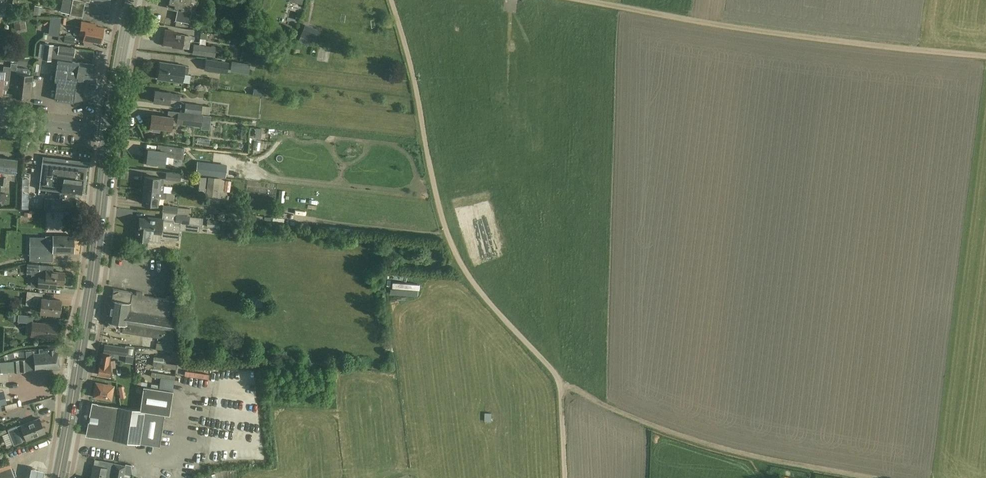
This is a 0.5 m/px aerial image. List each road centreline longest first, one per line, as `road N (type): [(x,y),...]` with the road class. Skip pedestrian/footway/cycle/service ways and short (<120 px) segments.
road 1 (track): [(561,378),(504,322),(452,246),(391,0)]
road 2 (track): [(584,0),(725,26),(985,55)]
road 3 (secondary): [(57,477),(109,133)]
road 4 (track): [(873,477),(698,440),(561,378)]
road 5 (secondary): [(109,133),(133,0)]

